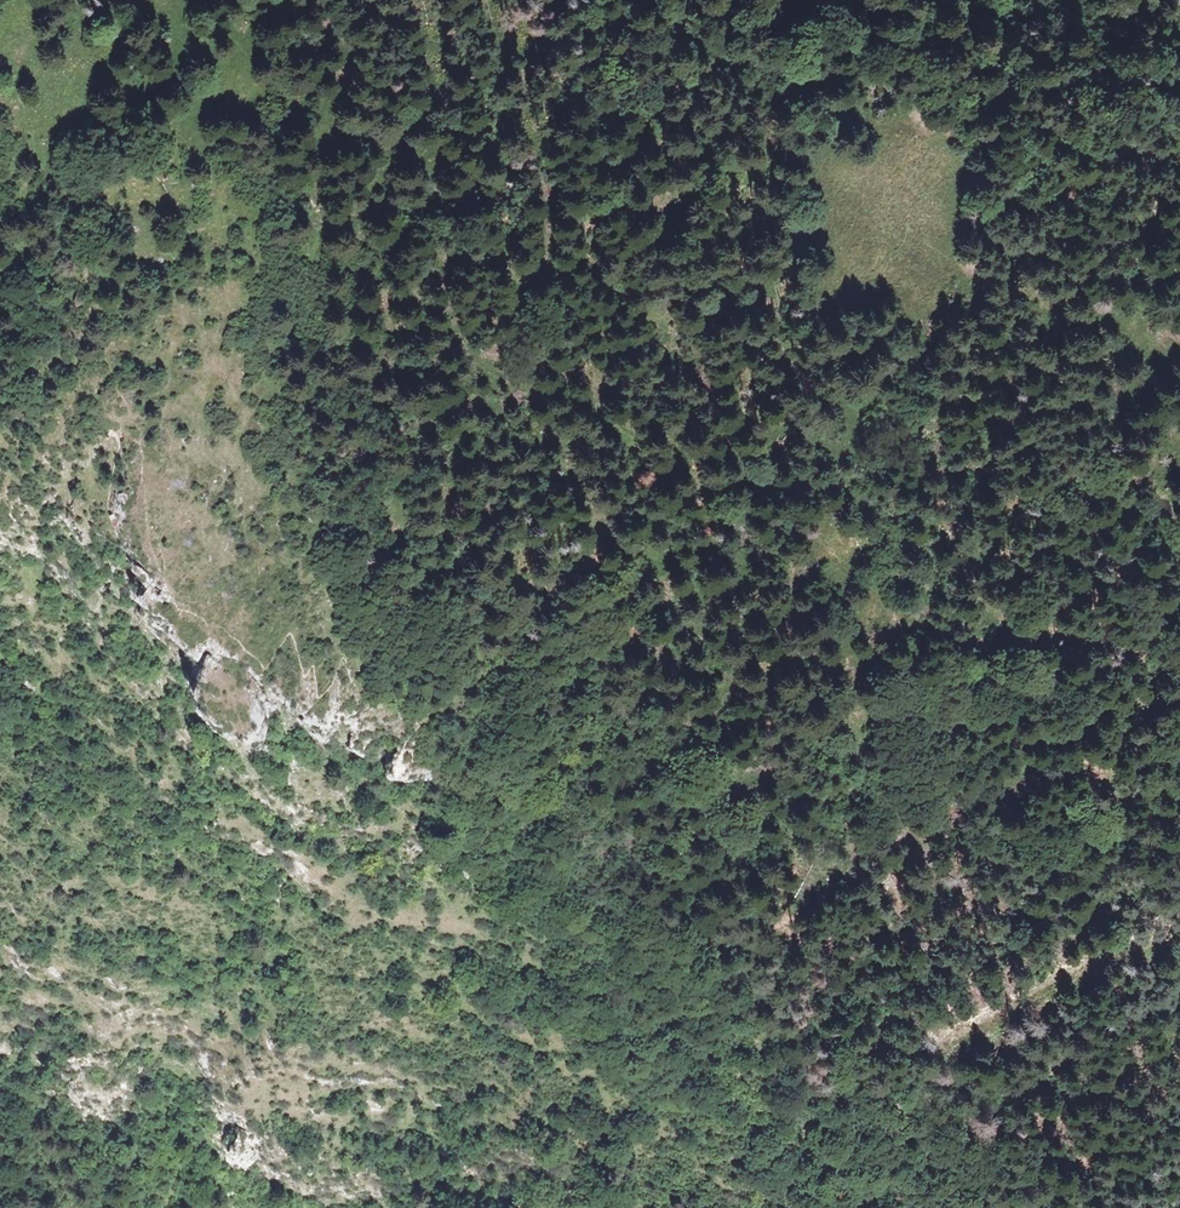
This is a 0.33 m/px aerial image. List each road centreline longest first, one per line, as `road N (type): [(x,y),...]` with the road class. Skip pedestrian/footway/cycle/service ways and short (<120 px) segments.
road 1 (track): [(0,28),(115,70),(305,180),(368,236),(470,366),(662,471),(772,544),(851,613),(943,639),(1049,637),(1083,645),(1179,703)]

